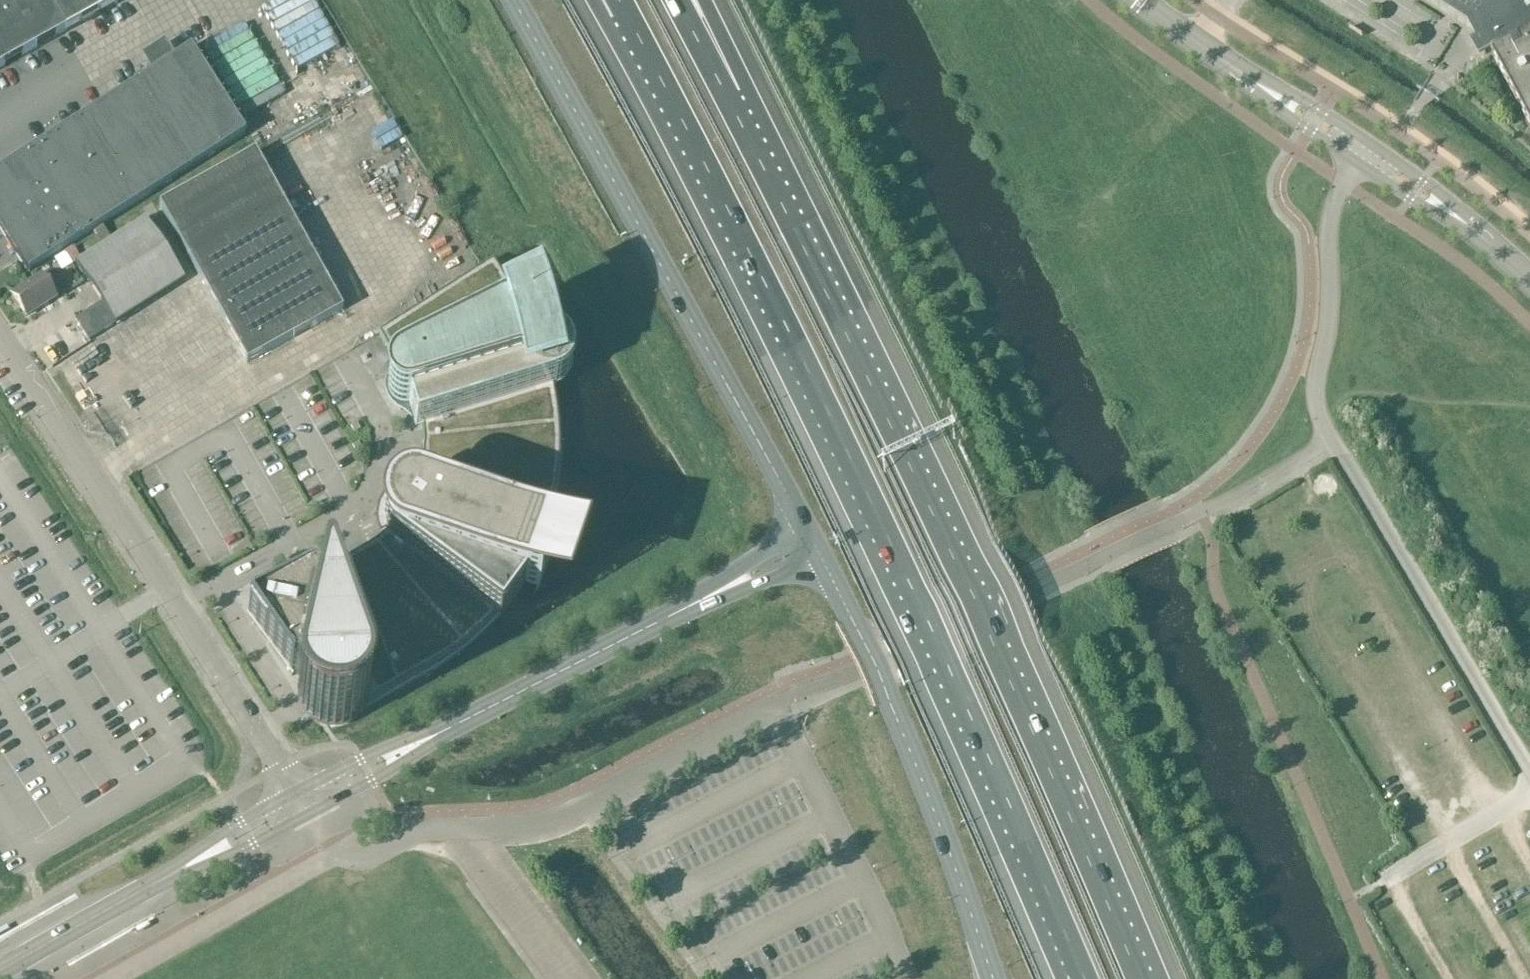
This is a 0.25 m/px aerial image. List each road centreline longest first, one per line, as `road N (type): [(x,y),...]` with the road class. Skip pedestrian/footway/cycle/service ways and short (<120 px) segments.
road 1 (motorway): [(623,10),(780,313),(1084,978)]
road 2 (motorway): [(1140,978),(998,652),(719,85)]
road 3 (secondary): [(814,544),(509,0)]
road 4 (unclassified): [(294,793),(0,333)]
road 5 (secondary): [(431,738),(814,544)]
road 6 (secondary): [(993,978),(923,784),(851,621)]
road 7 (unclassified): [(905,978),(776,707)]
road 8 (tertiary): [(1461,220),(1432,187),(1335,120),(1275,85),(1258,85)]
road 9 (tertiary): [(1258,85),(1291,120),(1444,219),(1461,220)]
road 10 (secondary): [(0,972),(177,871)]
road 11 (secondary): [(431,738),(377,752),(294,793)]
road 12 (secondary): [(307,816),(388,773),(431,738)]
road 13 (tertiary): [(1140,0),(1258,85)]
road 14 (secondary): [(177,871),(234,854),(307,816)]
road 15 (secondary): [(294,793),(230,829),(177,871)]

